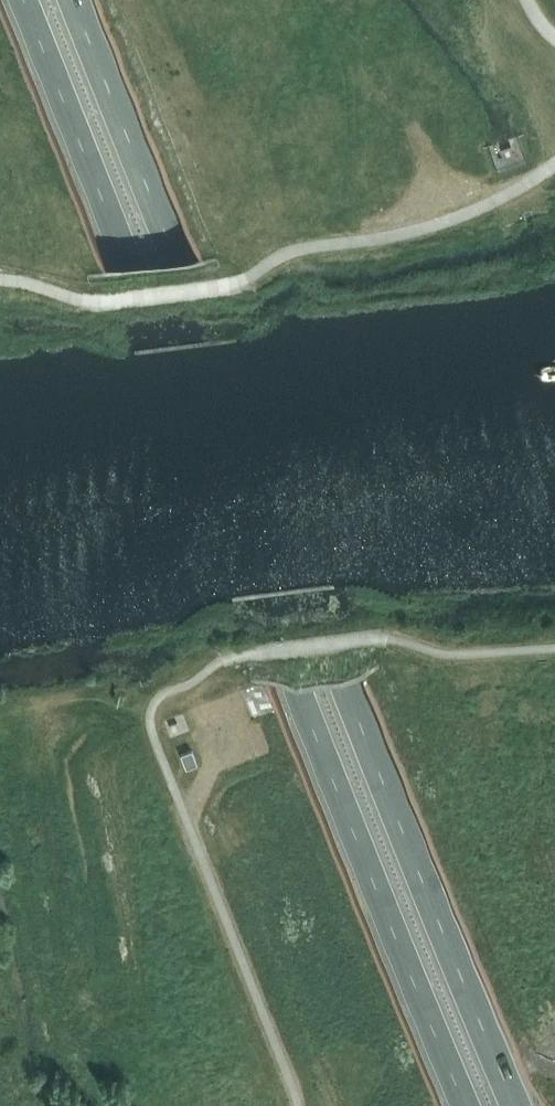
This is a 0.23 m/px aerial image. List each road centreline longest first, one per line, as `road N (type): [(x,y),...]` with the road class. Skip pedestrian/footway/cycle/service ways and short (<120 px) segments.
road 1 (trunk): [(516,1105),(72,0)]
road 2 (trunk): [(22,0),(465,1105)]

